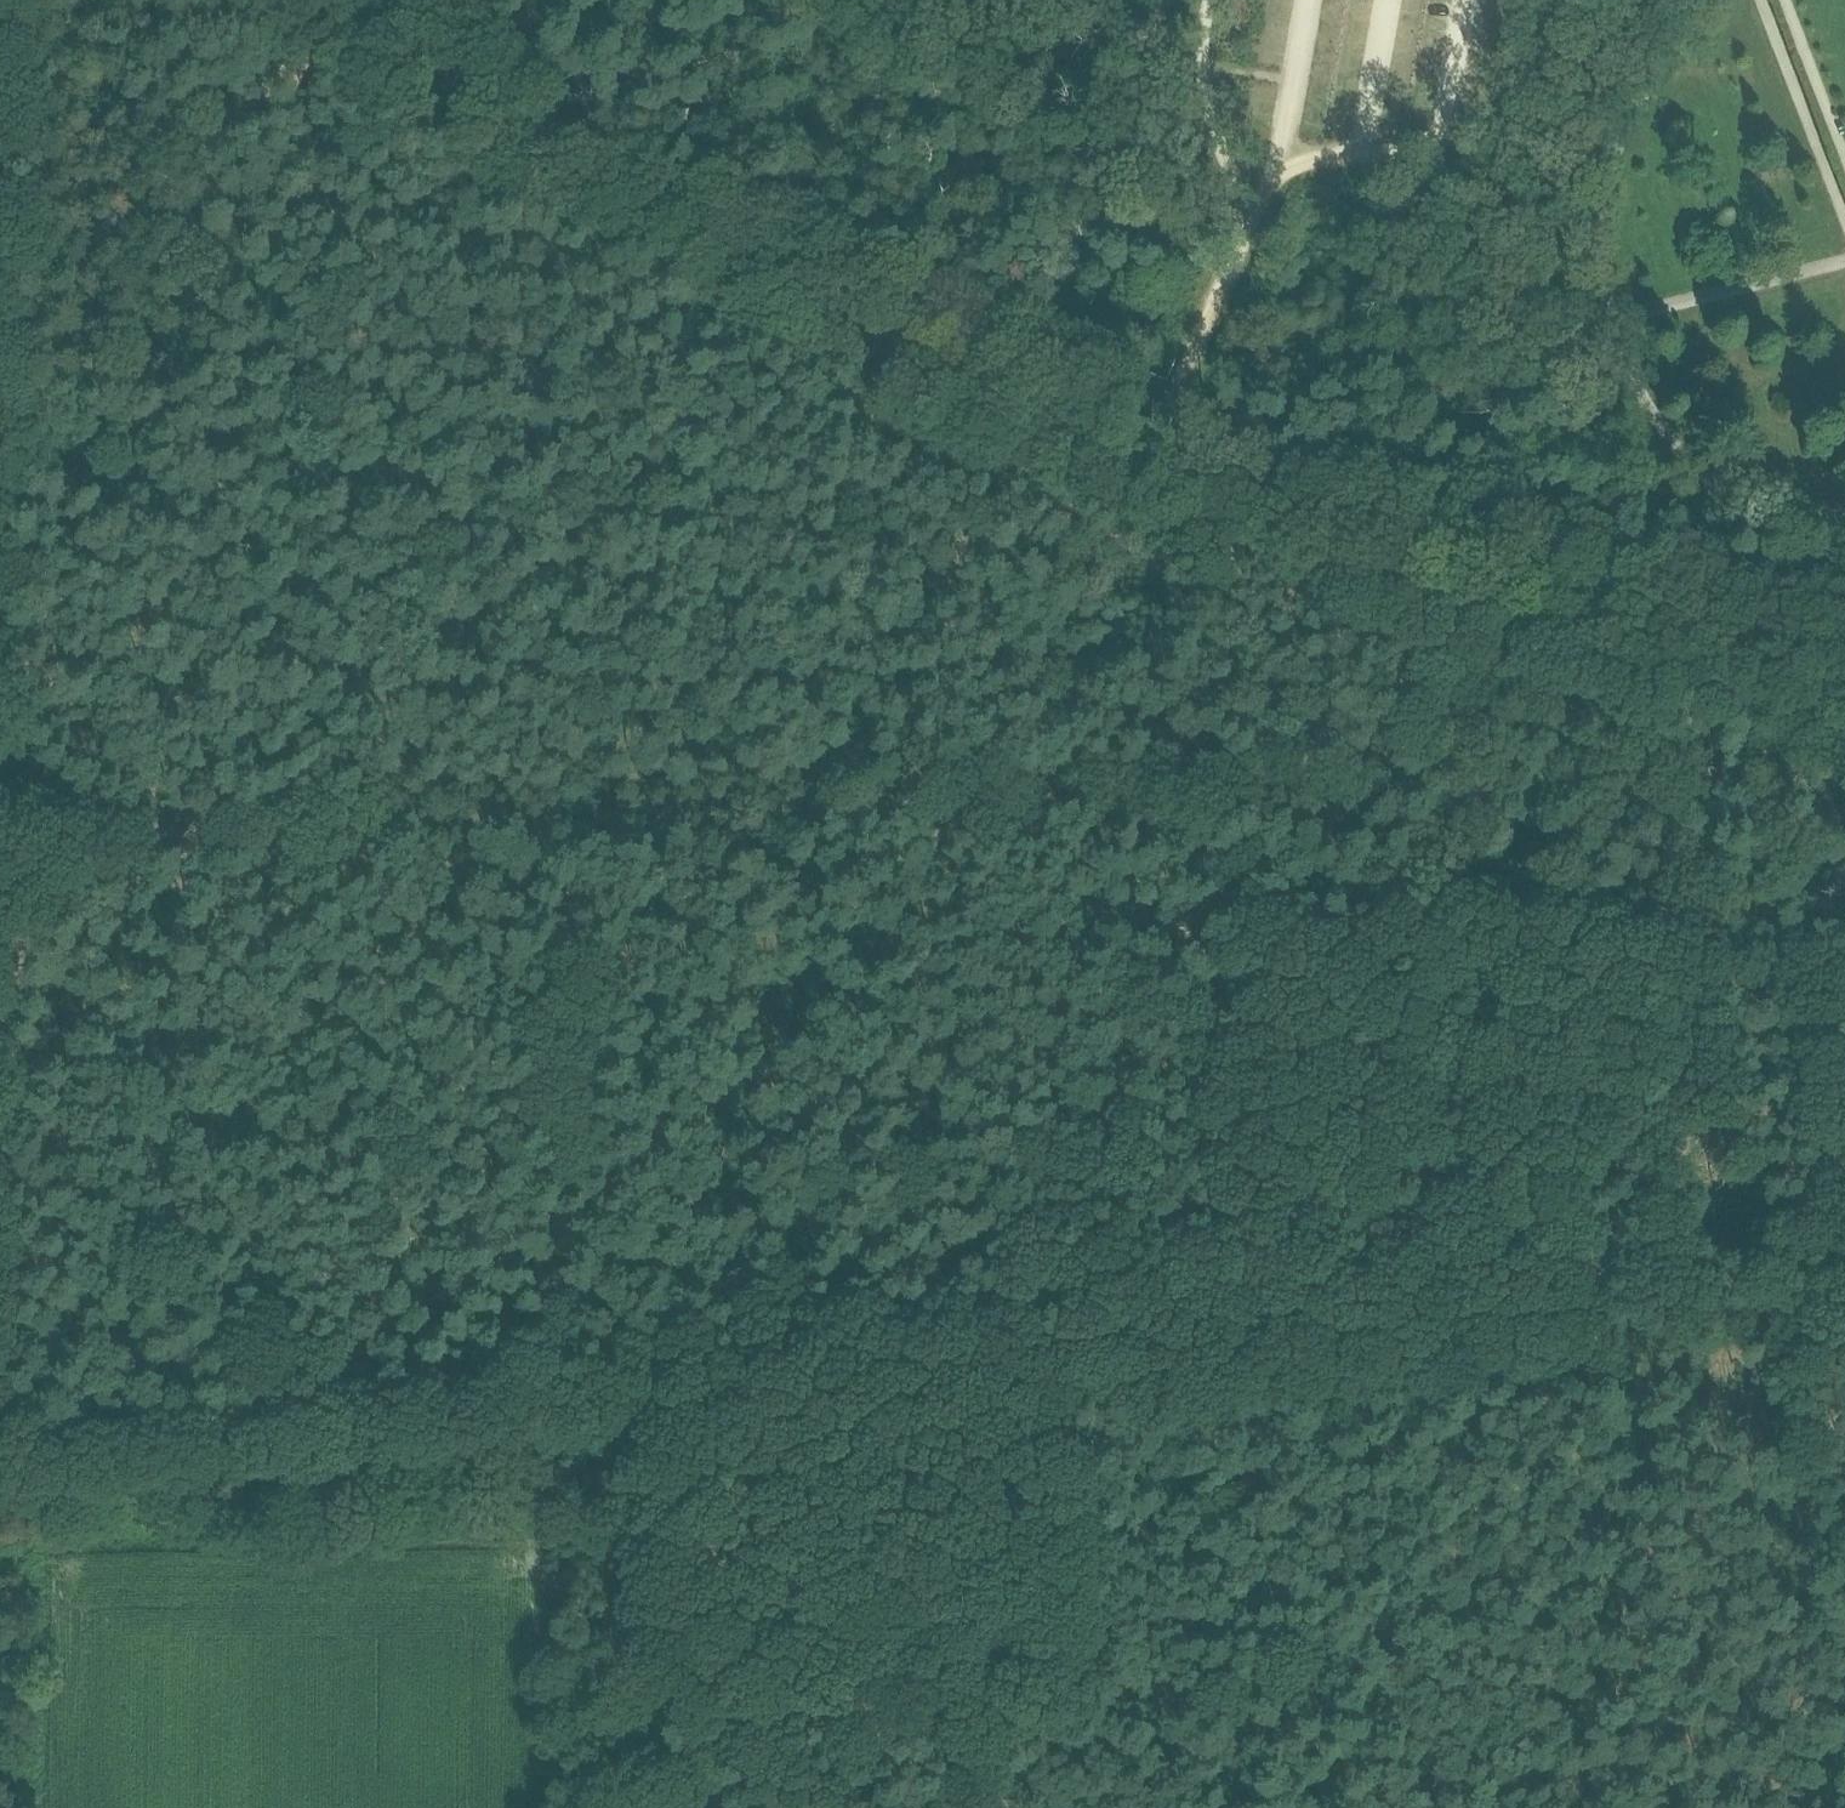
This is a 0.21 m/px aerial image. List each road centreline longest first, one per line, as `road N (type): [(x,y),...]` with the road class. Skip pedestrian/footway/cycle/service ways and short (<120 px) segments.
road 1 (unclassified): [(313,0),(1027,415),(1208,484),(1844,676)]

